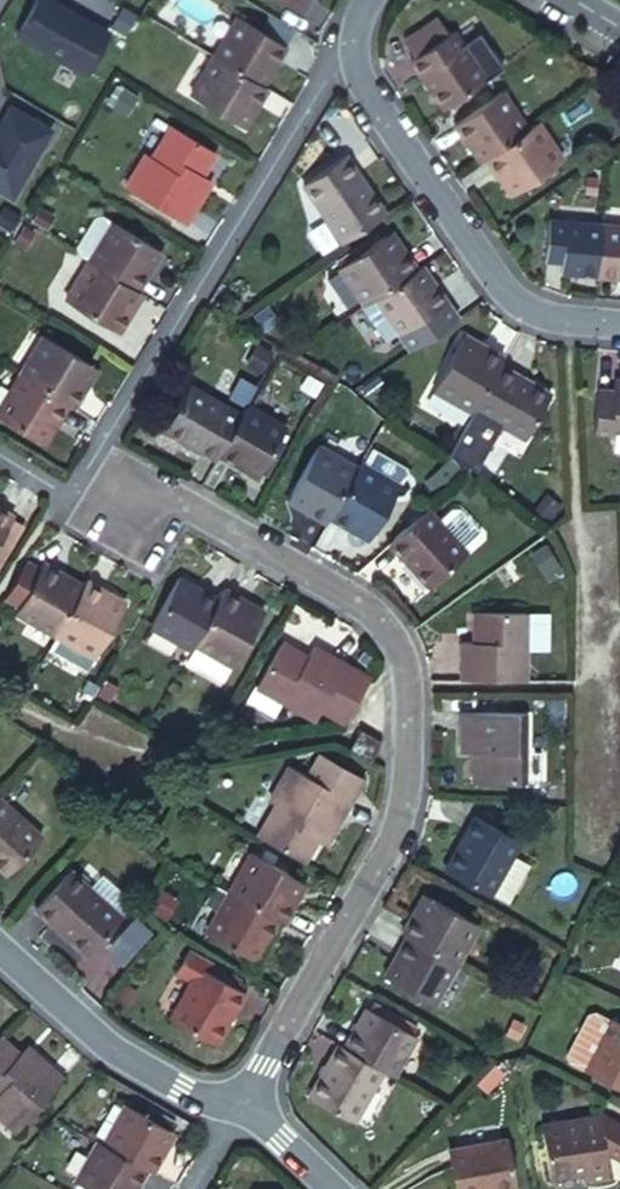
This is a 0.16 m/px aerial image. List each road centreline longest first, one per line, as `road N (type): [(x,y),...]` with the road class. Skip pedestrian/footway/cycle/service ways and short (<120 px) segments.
road 1 (residential): [(238,1108),(393,828),(408,780),(403,654),(364,606),(141,487),(123,515)]
road 2 (residential): [(365,0),(359,77),(505,292),(552,318),(619,325)]
road 3 (residential): [(0,948),(115,1051),(181,1089),(238,1108)]
road 4 (residential): [(238,1108),(330,1188)]

